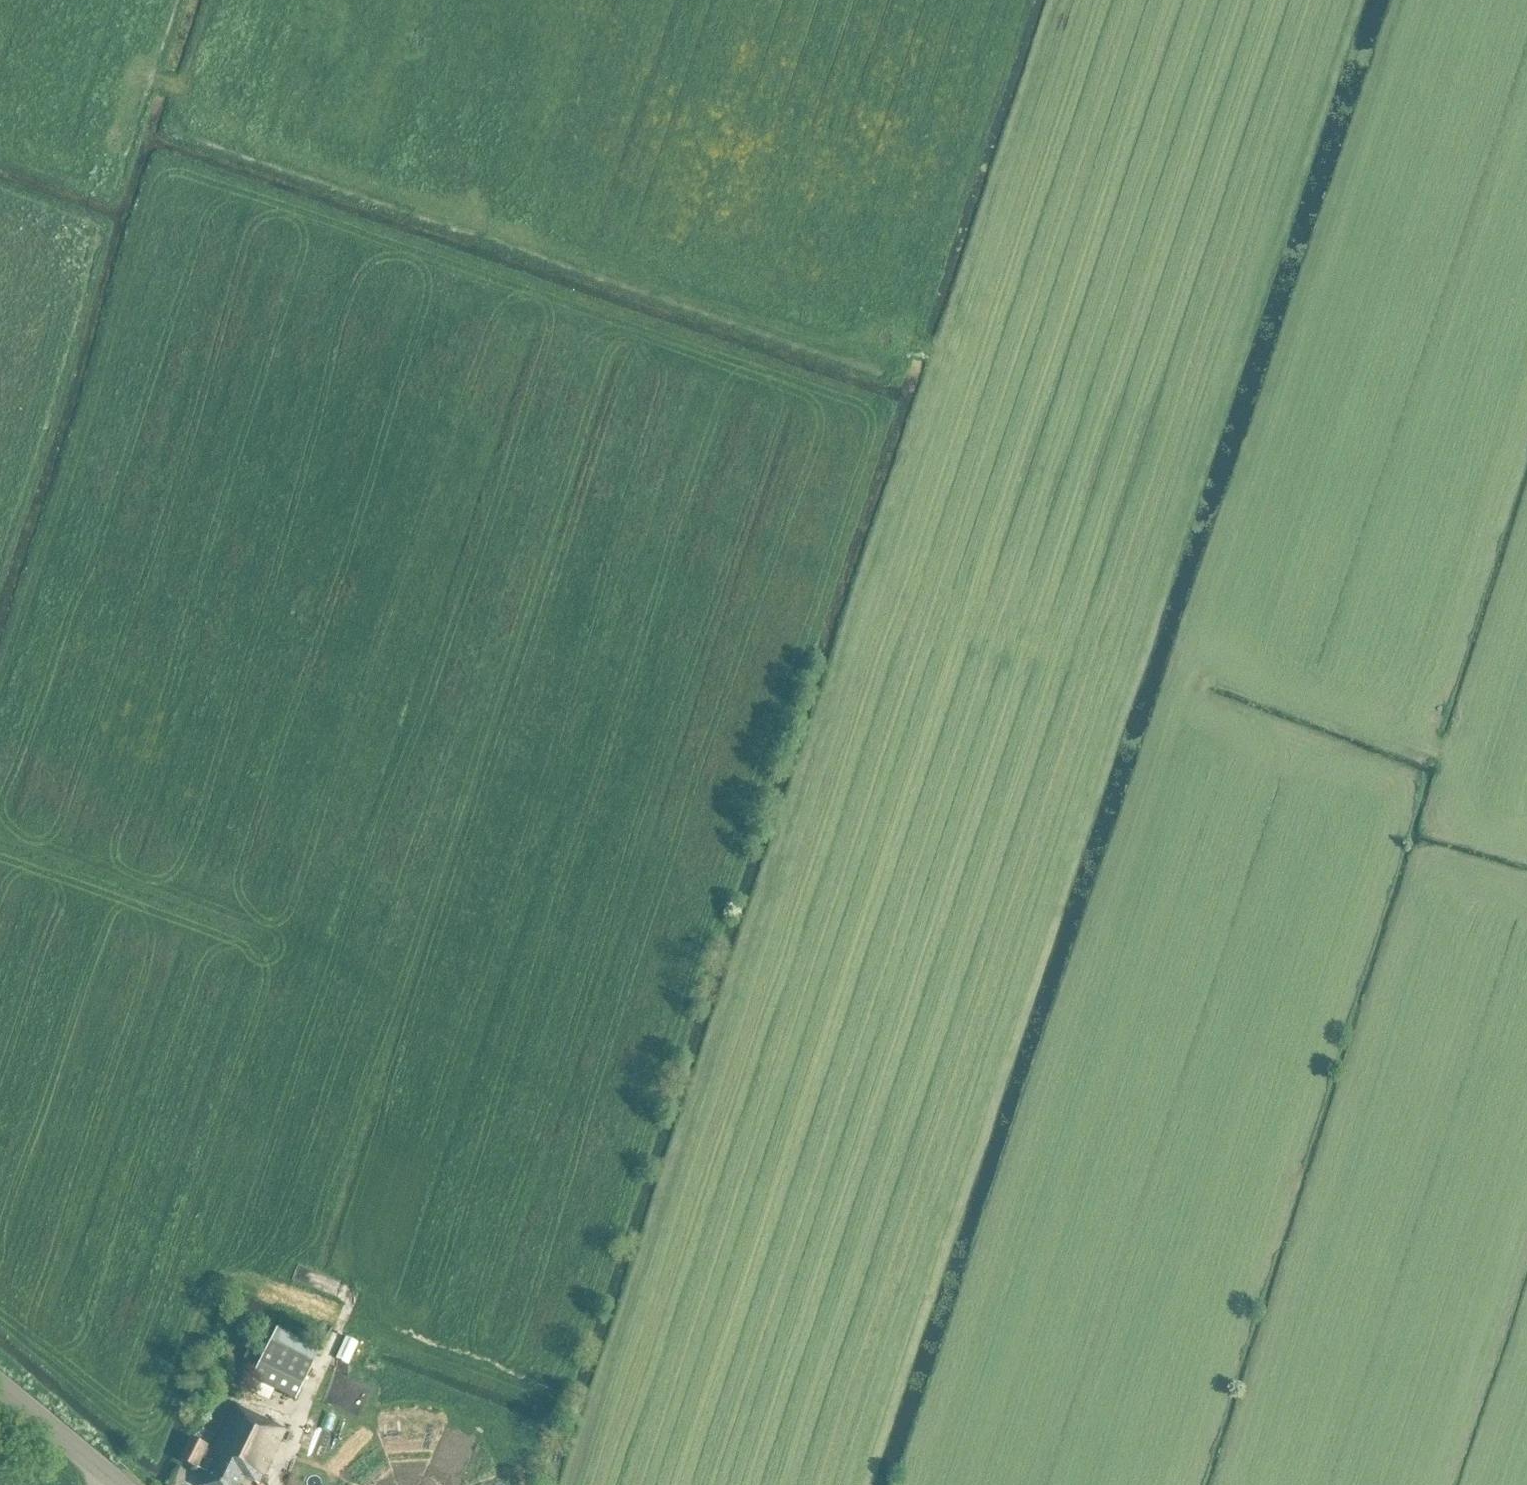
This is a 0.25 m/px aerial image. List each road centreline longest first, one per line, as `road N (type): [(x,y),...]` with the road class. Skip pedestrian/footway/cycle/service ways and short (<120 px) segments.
road 1 (tertiary): [(115,1484),(0,1383)]

